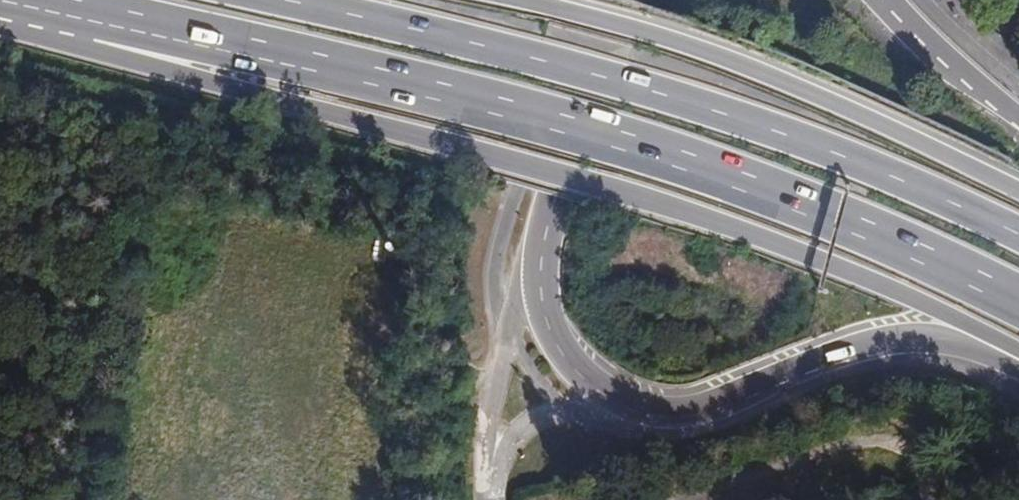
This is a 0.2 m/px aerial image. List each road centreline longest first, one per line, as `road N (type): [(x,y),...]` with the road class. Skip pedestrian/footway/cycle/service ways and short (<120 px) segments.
road 1 (trunk): [(64,7),(139,62),(712,227),(842,269),(1018,350)]
road 2 (trunk): [(64,7),(628,139),(872,227),(1018,300)]
road 3 (secondary): [(614,0),(544,196),(537,245),(545,323),(583,378),(619,404),(672,411),(880,341),(951,346),(1018,369)]
road 4 (trunk): [(1018,241),(760,128),(559,70),(261,0)]
road 5 (trunk): [(1018,188),(742,65),(654,34),(514,0)]
road 6 (secondary): [(1018,123),(940,62),(885,0)]

